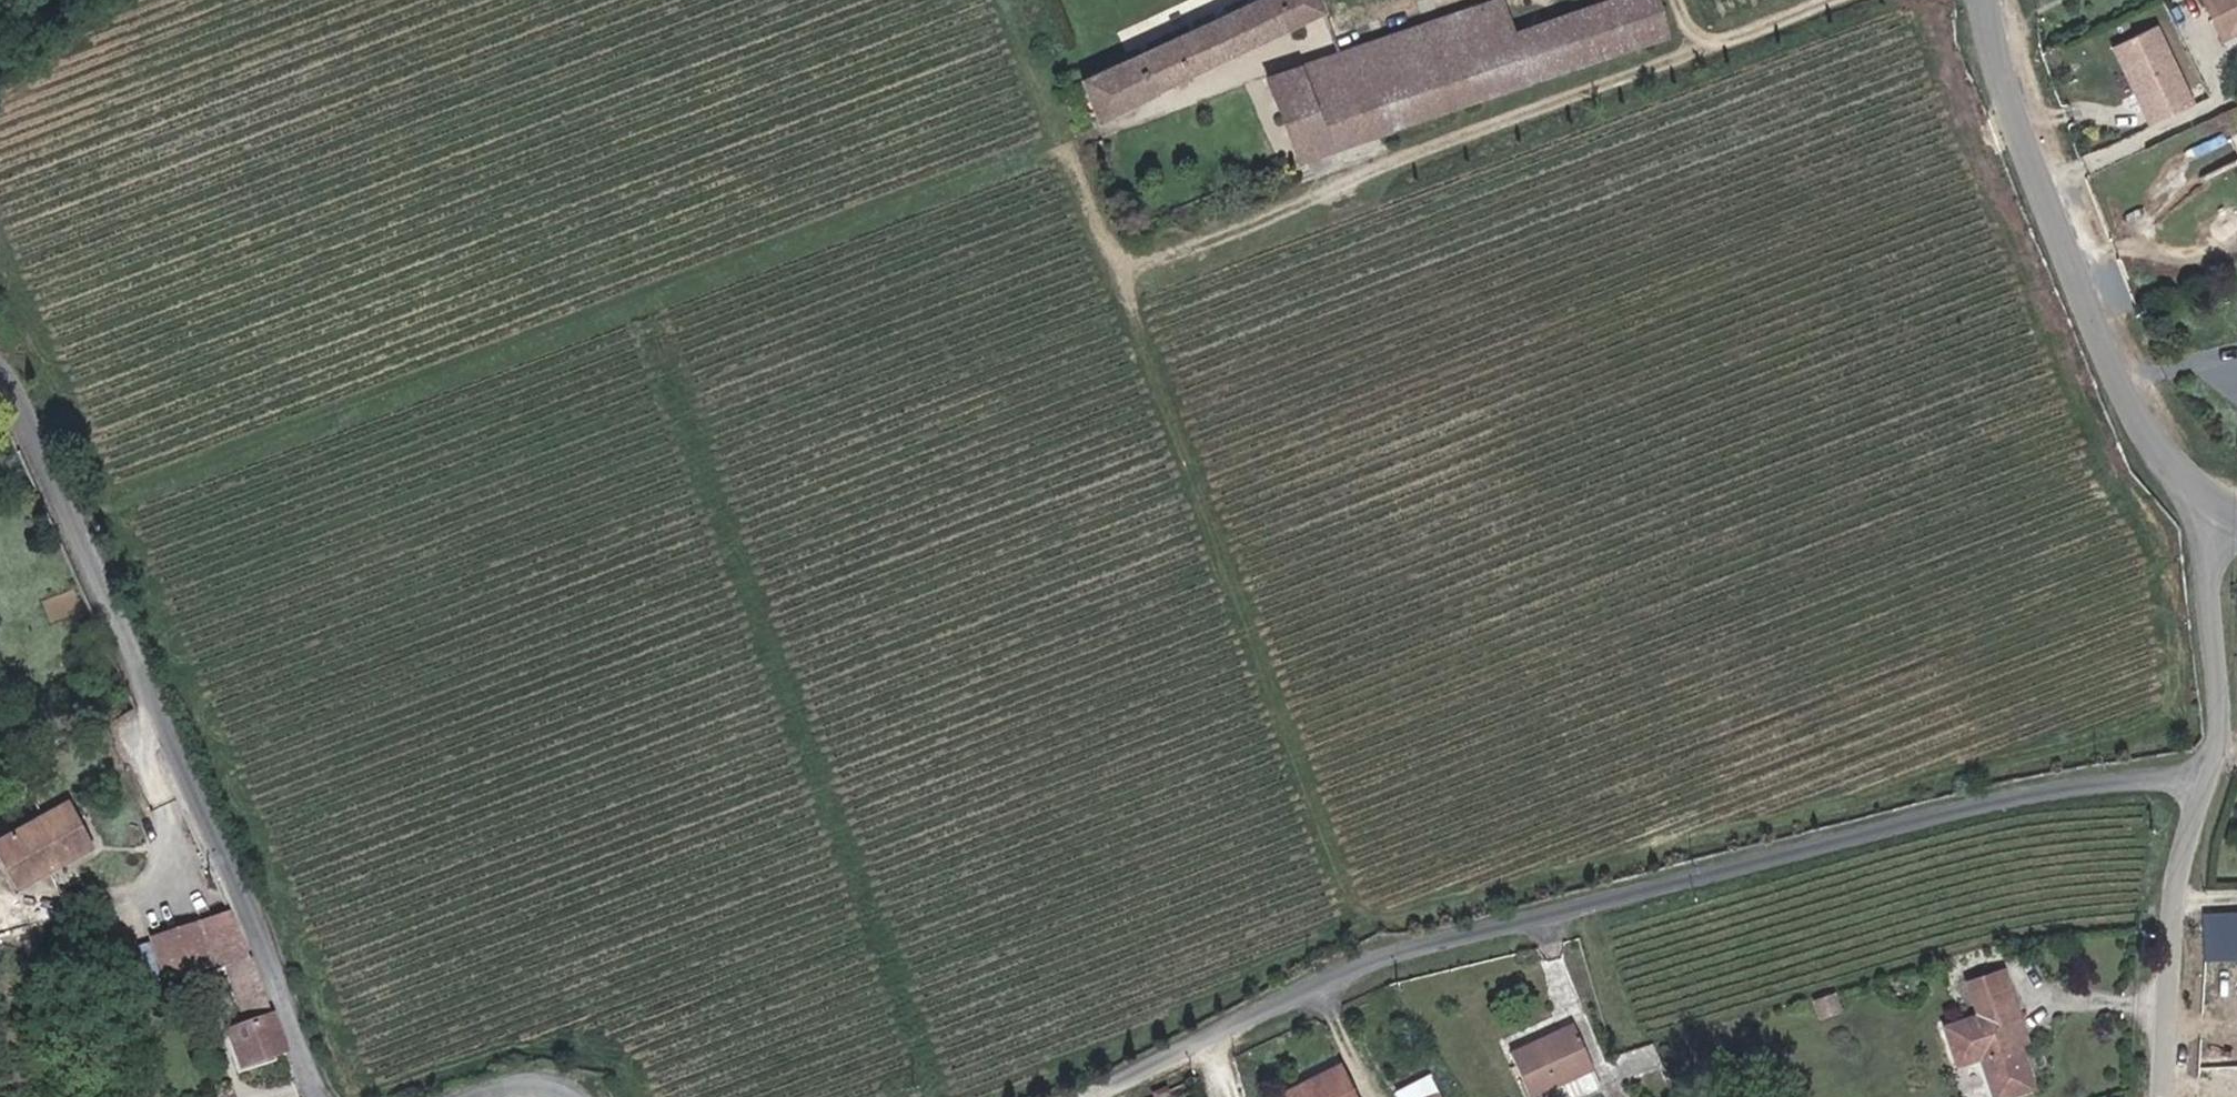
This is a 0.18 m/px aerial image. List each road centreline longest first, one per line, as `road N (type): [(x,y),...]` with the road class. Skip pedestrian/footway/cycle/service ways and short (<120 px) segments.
road 1 (residential): [(2208,775),(2081,780),(1991,799),(1391,949),(1079,1096)]
road 2 (residential): [(0,372),(32,421),(248,894),(326,1096)]
road 3 (tertiary): [(2213,497),(2162,450),(2132,405),(2003,79),(1987,0)]
road 4 (residential): [(2161,1096),(2184,865),(2208,775)]
road 5 (residential): [(2208,775),(2223,733),(2213,497)]

